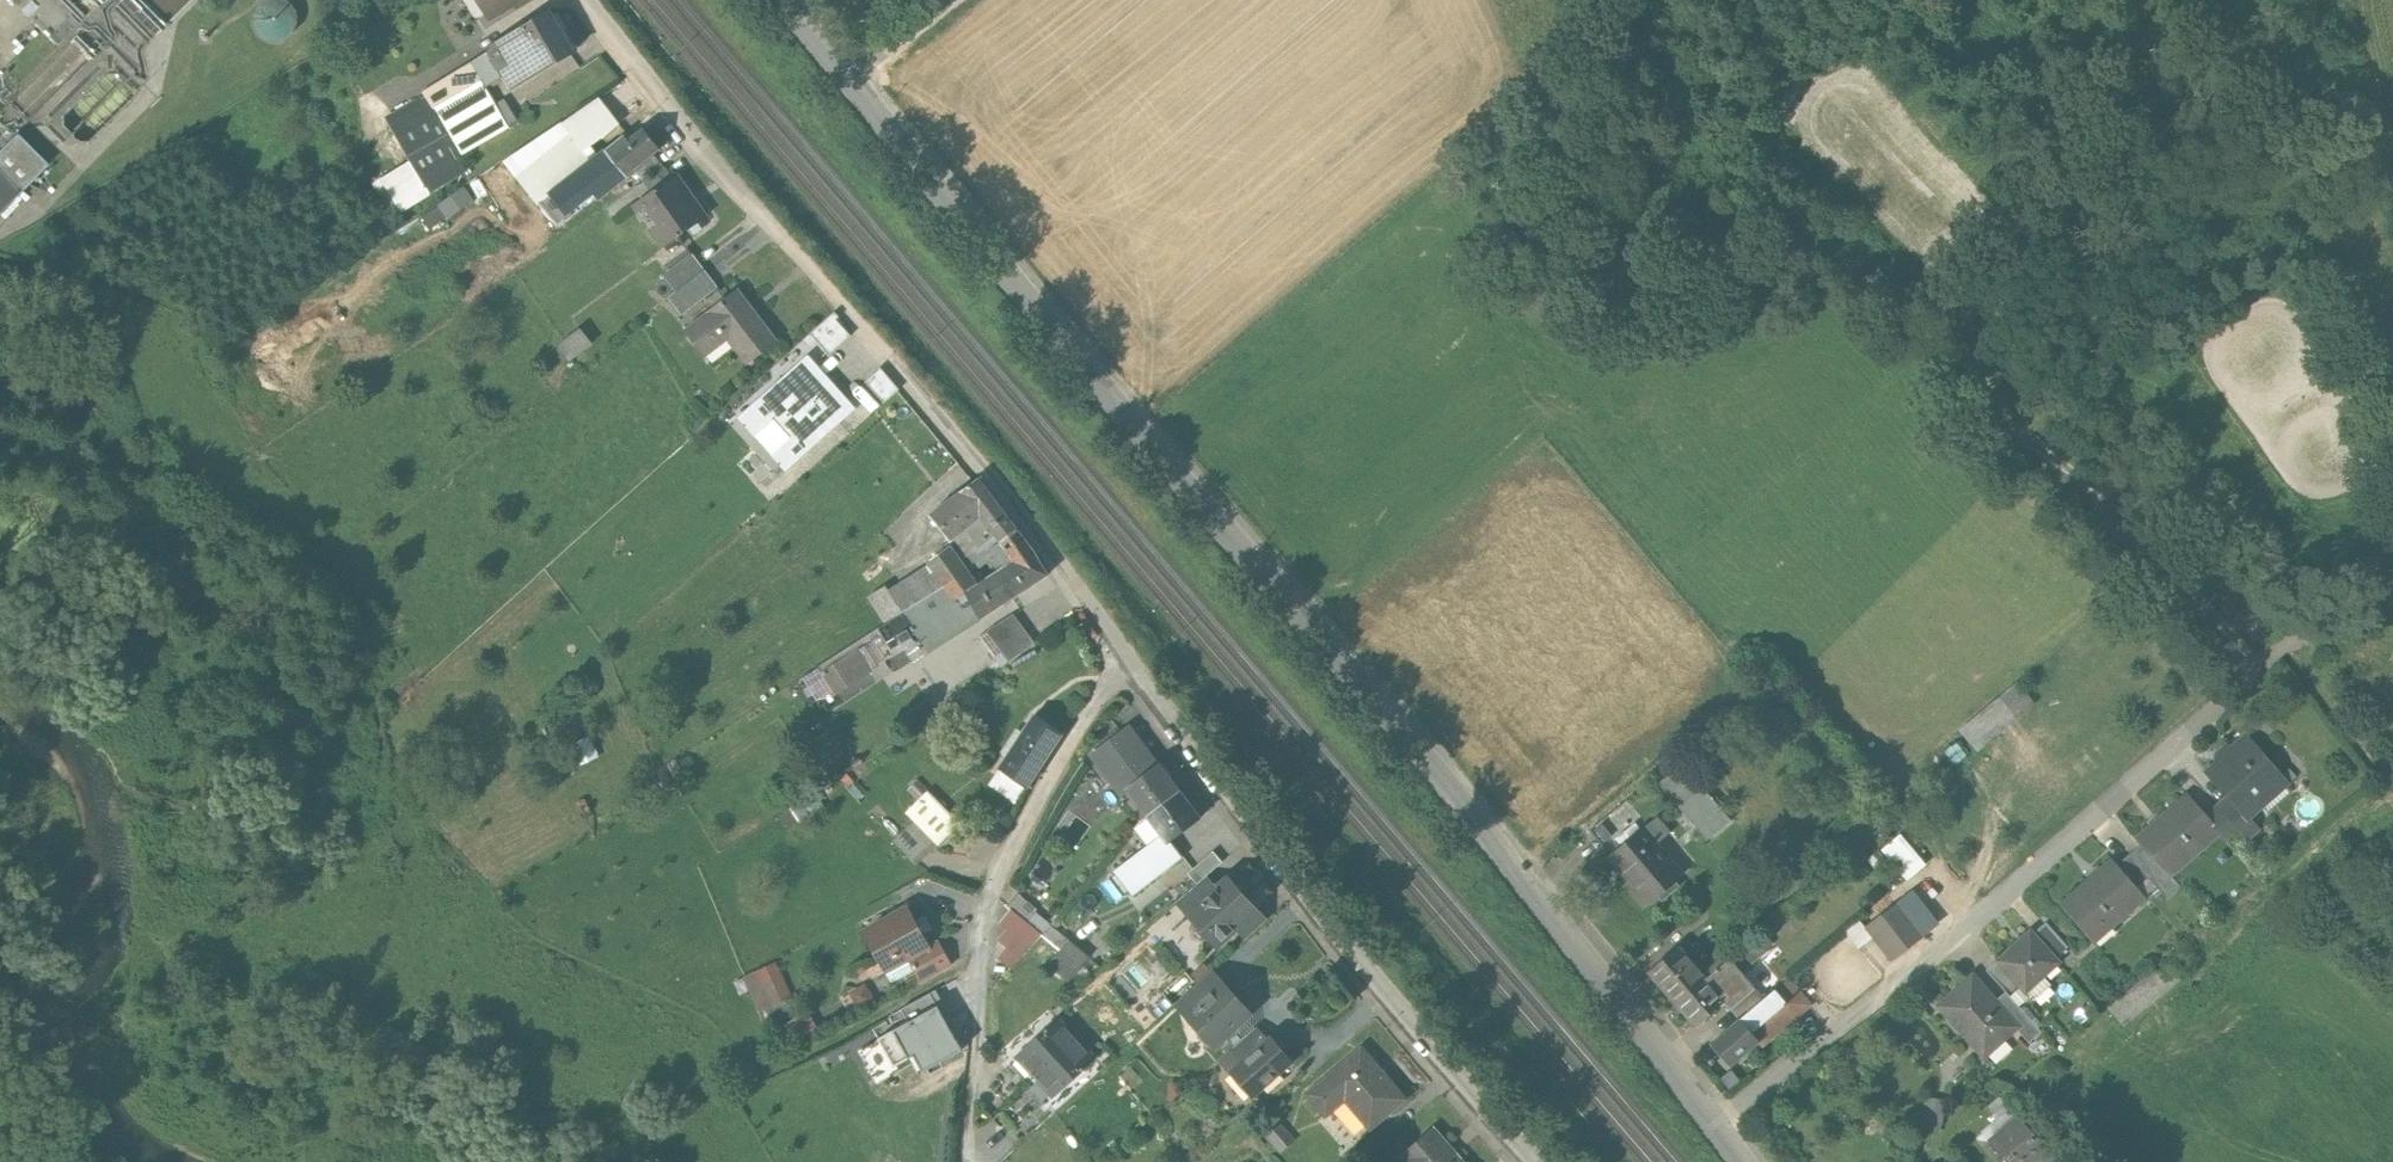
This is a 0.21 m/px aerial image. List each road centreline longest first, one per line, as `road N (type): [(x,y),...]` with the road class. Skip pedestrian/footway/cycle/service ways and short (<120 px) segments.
road 1 (residential): [(1717,1121),(1446,771),(1111,386),(792,0)]
road 2 (residential): [(1128,658),(987,471),(585,0)]
road 3 (residential): [(2262,661),(1958,932),(1717,1121)]
road 4 (residential): [(1540,1161),(1279,854),(1128,658)]
road 5 (track): [(2386,133),(2244,207),(2127,326),(2127,381),(2189,501),(2190,580)]
road 6 (residential): [(1128,658),(992,875),(966,1161)]
road 7 (track): [(2121,343),(2042,231),(1998,199)]
road 8 (track): [(2358,0),(2392,153)]
road 9 (track): [(2392,576),(2285,642)]

